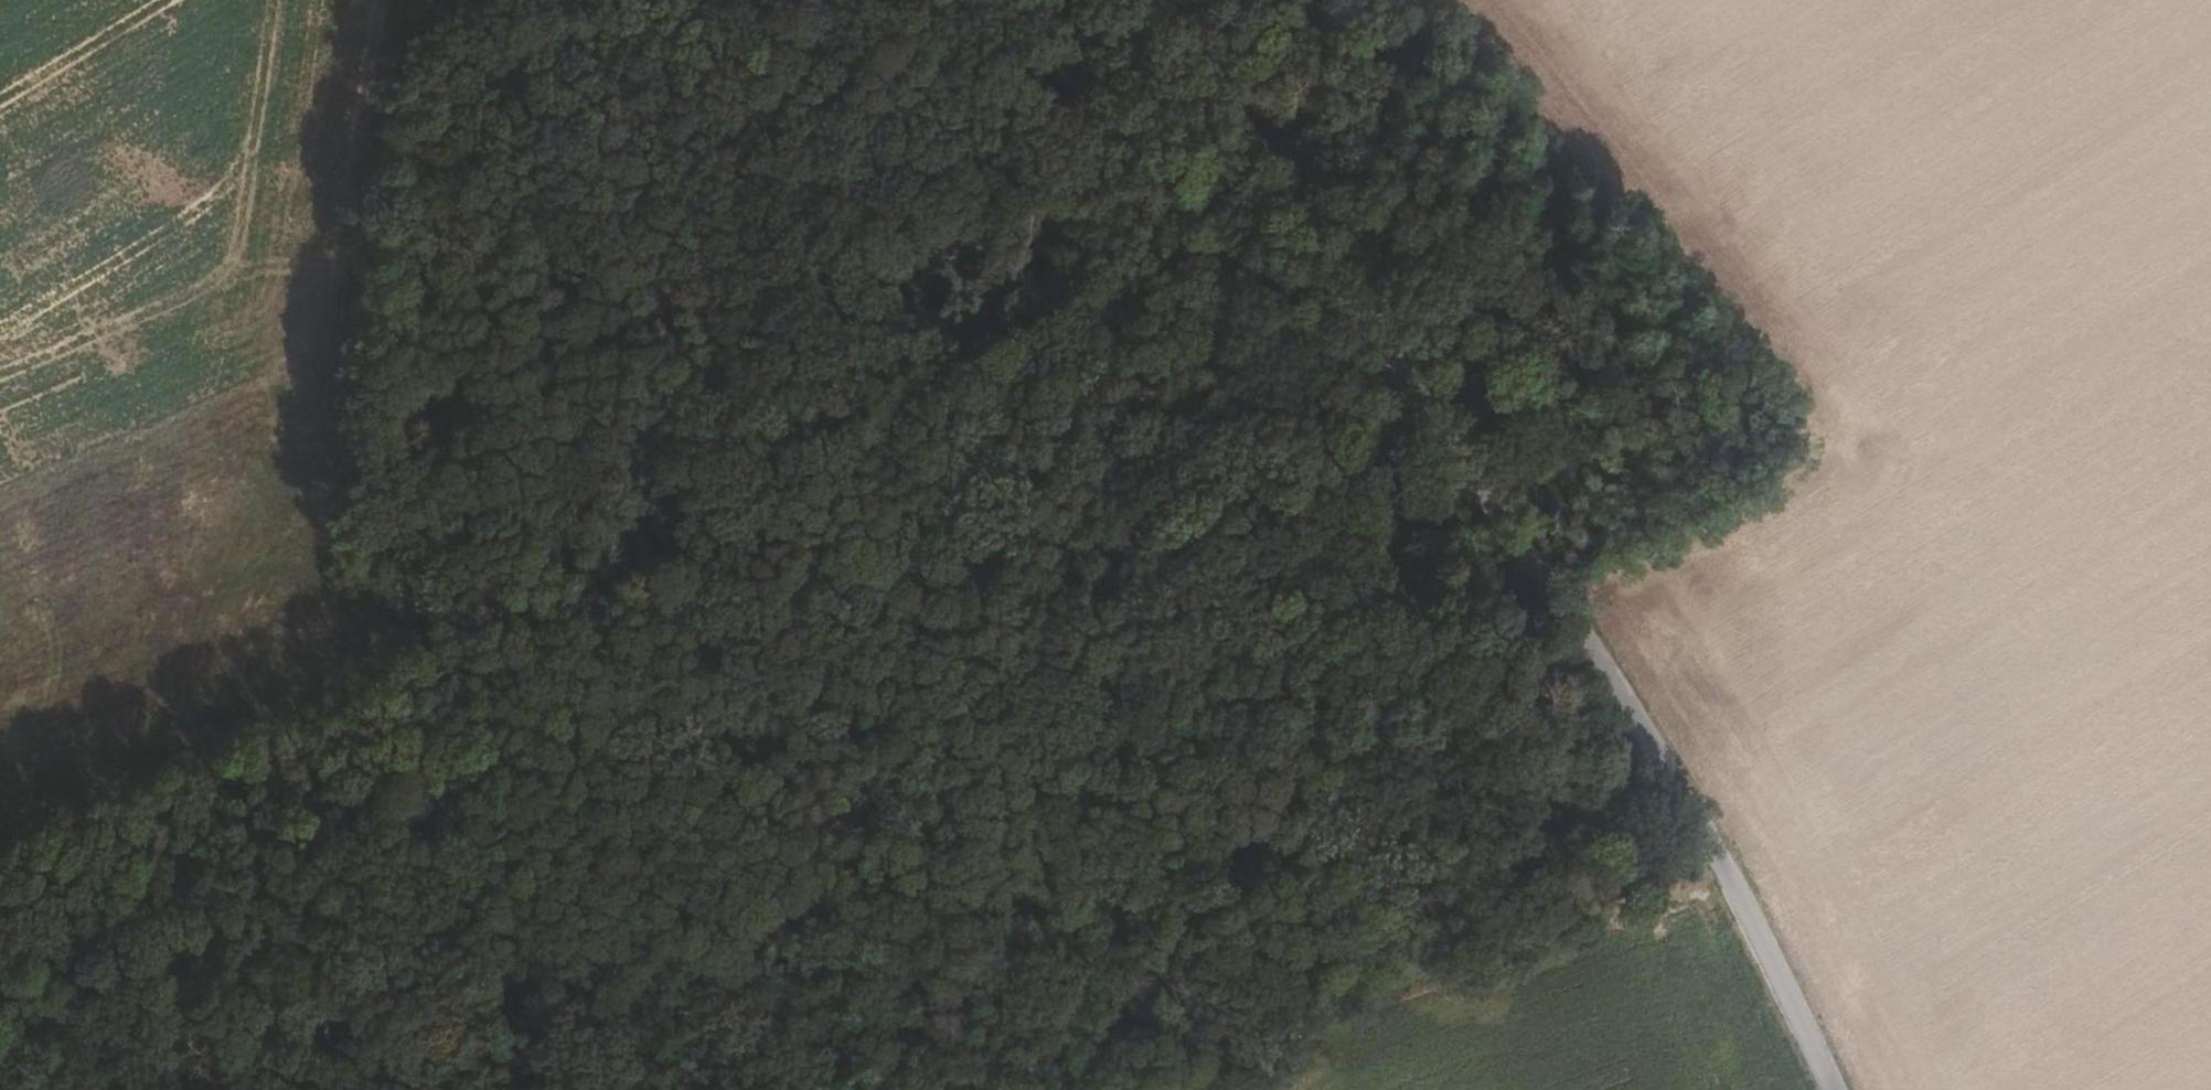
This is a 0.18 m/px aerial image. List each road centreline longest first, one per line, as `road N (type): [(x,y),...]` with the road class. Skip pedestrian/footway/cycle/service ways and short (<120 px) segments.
road 1 (unclassified): [(1143,0),(1733,887),(1821,1089)]
road 2 (track): [(1124,1089),(1700,887),(1733,887)]

